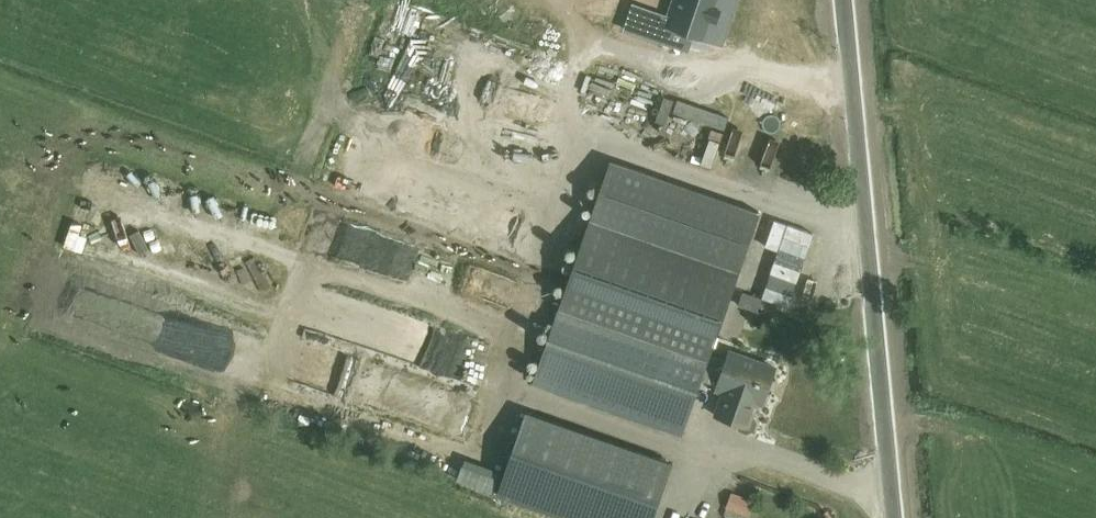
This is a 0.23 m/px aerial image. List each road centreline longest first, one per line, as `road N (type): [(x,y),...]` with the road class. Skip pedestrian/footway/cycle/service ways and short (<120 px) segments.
road 1 (unclassified): [(893,517),(843,0)]

